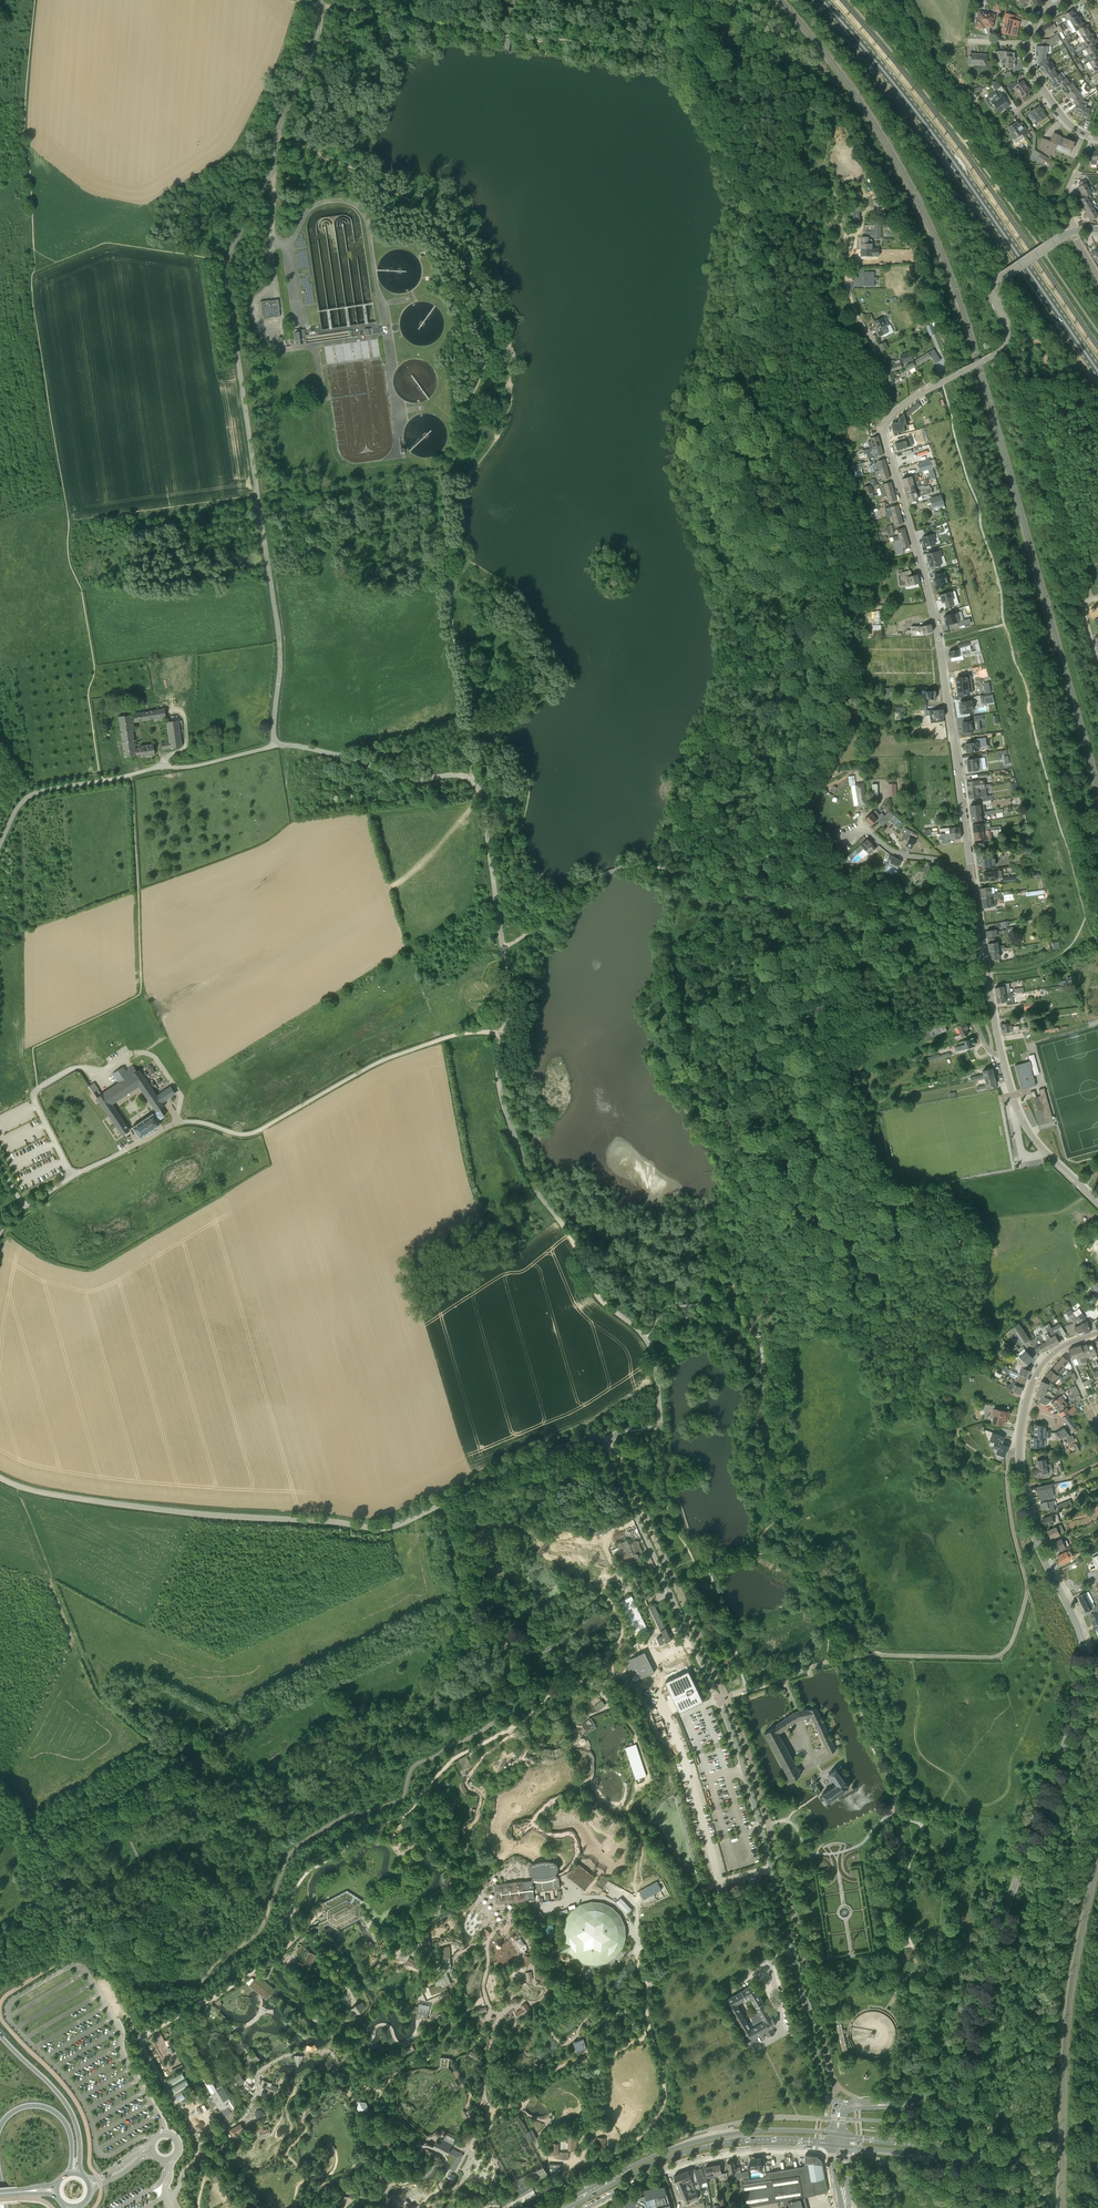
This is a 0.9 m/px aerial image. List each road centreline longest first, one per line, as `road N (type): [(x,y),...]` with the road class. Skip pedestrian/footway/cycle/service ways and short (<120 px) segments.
road 1 (tertiary): [(886,2105),(928,2093),(960,2060),(1084,1689),(1081,1636),(1024,1499),(1026,1402)]
road 2 (residential): [(973,886),(939,639),(884,435),(889,418)]
road 3 (primary): [(822,0),(946,152),(1097,371)]
road 4 (unclassified): [(445,1502),(374,1529),(119,1504),(0,1478)]
road 5 (residential): [(838,2106),(824,2083),(779,1892),(718,1700)]
road 6 (track): [(121,1816),(117,1799),(169,1766),(173,1755),(93,1684),(21,1498)]
road 7 (track): [(847,281),(845,221),(826,164),(831,117),(795,97),(781,61),(714,32),(710,54)]
road 8 (residential): [(889,418),(1002,349),(1008,329),(995,282),(1074,230)]
road 9 (residential): [(718,1700),(595,1437)]
road 10 (secondary): [(833,2134),(762,2130),(697,2141),(565,2201)]
road 11 (track): [(1097,434),(1071,397),(1038,405),(1085,569)]
road 12 (secondary): [(568,2207),(692,2150),(804,2143)]
road 13 (residential): [(586,2207),(691,2161),(804,2143)]
road 14 (residential): [(1097,1202),(1031,1135),(1001,1056)]
road 15 (residential): [(1001,1056),(973,886)]
road 16 (unclassified): [(275,163),(280,124),(315,46),(320,0)]
road 17 (trunk): [(80,2173),(72,2113),(0,2035)]
road 18 (unclassified): [(445,1502),(595,1437)]
road 19 (unclassified): [(132,774),(33,793),(0,845)]
road 20 (unclassified): [(889,418),(884,378),(847,281)]
road 21 (secondary): [(956,2154),(1097,2168)]
road 22 (unclassified): [(973,886),(942,863),(887,848),(859,816)]
road 23 (trunk): [(0,2127),(24,2106),(56,2112),(71,2137),(70,2173)]

